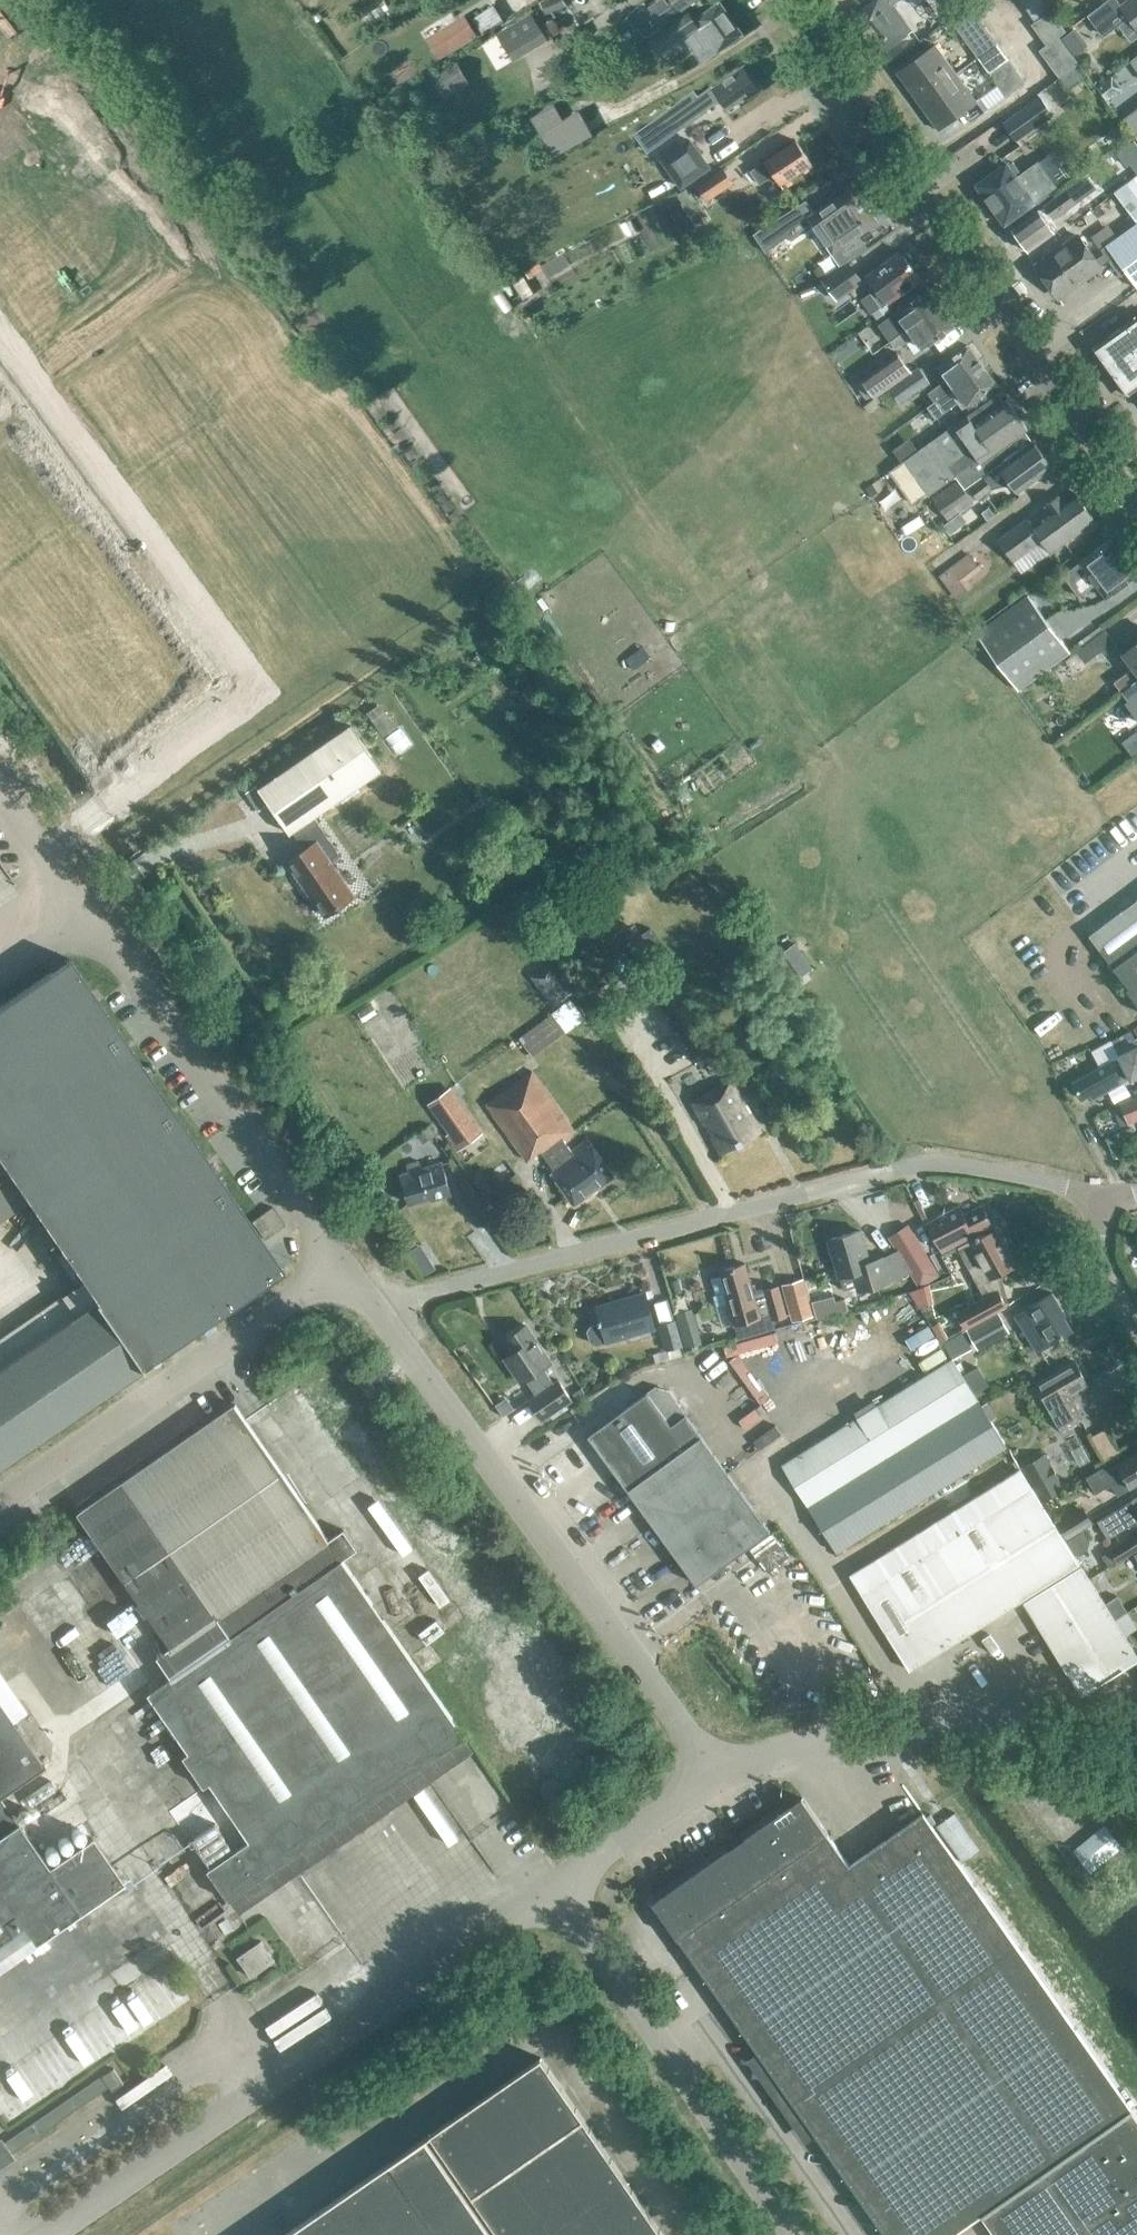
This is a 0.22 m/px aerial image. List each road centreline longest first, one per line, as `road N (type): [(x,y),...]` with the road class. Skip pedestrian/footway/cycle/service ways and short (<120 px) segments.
road 1 (unclassified): [(1103,1192),(947,1163),(910,1165),(412,1292),(383,1315)]
road 2 (unclassified): [(43,2234),(552,1885)]
road 3 (tertiary): [(1136,502),(781,0)]
road 4 (unclassified): [(706,1779),(679,1724),(383,1315)]
road 5 (unclassified): [(348,1267),(81,905)]
road 6 (unclassified): [(706,1779),(787,1747),(903,1727),(1136,1751)]
road 7 (unclassified): [(793,2234),(552,1885)]
road 8 (unclassified): [(0,1504),(348,1267)]
road 9 (unclassified): [(552,1885),(706,1779)]
road 10 (unclassified): [(1136,1328),(1100,1262),(1103,1192)]
road 11 (unclassified): [(81,905),(0,808)]

